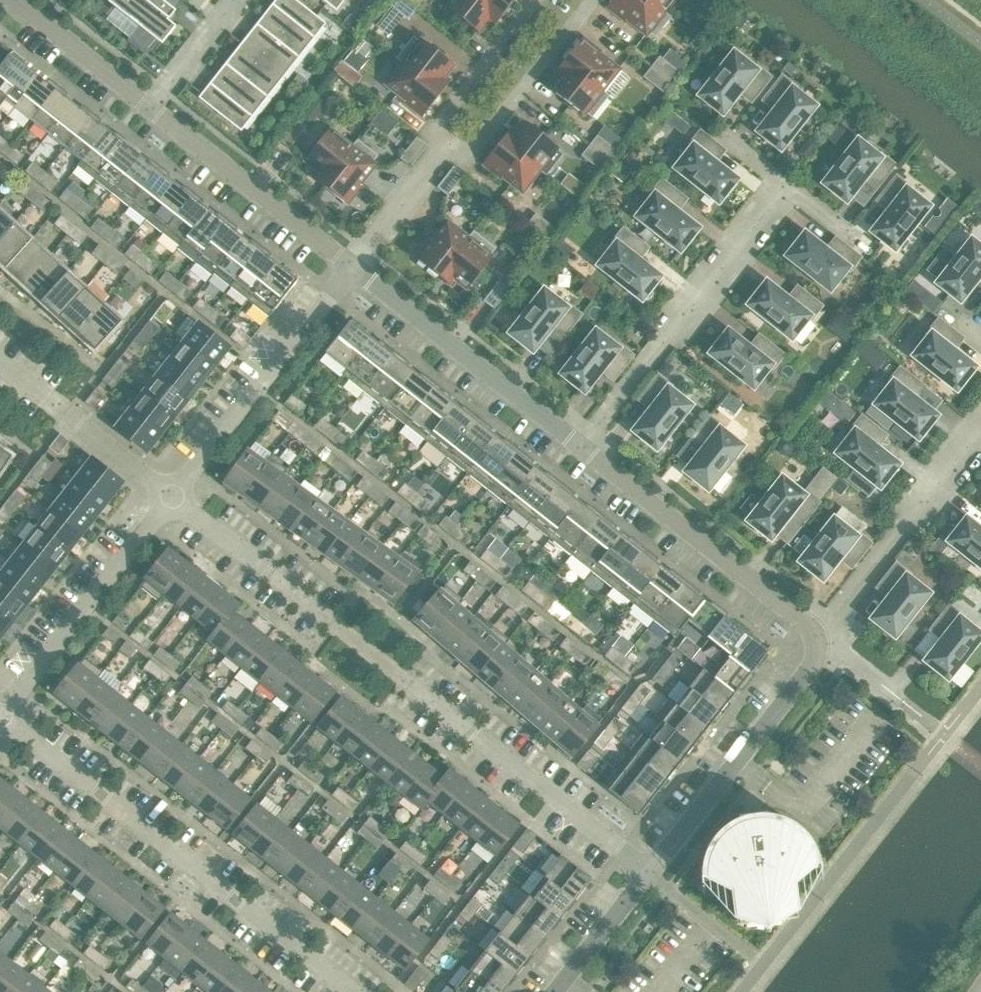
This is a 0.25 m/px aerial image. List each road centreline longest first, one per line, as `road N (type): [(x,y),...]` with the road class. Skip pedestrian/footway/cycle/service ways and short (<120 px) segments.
road 1 (residential): [(649,871),(171,495)]
road 2 (residential): [(350,991),(2,716)]
road 3 (residential): [(583,448),(781,189)]
road 4 (residential): [(819,637),(583,448)]
road 5 (residential): [(583,448),(350,264)]
road 6 (residential): [(171,495),(350,264)]
road 7 (residential): [(649,871),(810,669),(819,637)]
road 8 (residential): [(2,716),(171,495)]
road 9 (residential): [(819,637),(980,428)]
road 10 (residential): [(350,264),(152,108)]
road 11 (residential): [(450,144),(472,156),(592,0)]
road 12 (residential): [(152,108),(11,0)]
road 13 (residential): [(539,0),(434,127)]
road 14 (residential): [(350,264),(450,144)]
road 15 (residential): [(553,991),(649,871)]
road 16 (residential): [(152,108),(235,0)]

